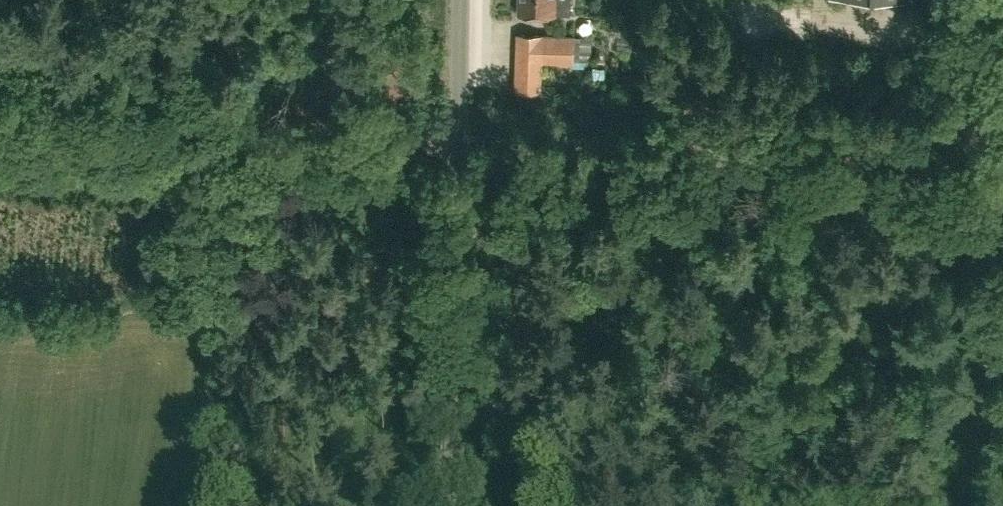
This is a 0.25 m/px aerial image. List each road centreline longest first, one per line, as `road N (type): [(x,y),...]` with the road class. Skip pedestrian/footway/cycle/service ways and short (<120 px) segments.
road 1 (track): [(459,148),(1002,191)]
road 2 (tertiary): [(455,505),(462,0)]
road 3 (track): [(459,148),(0,110)]

